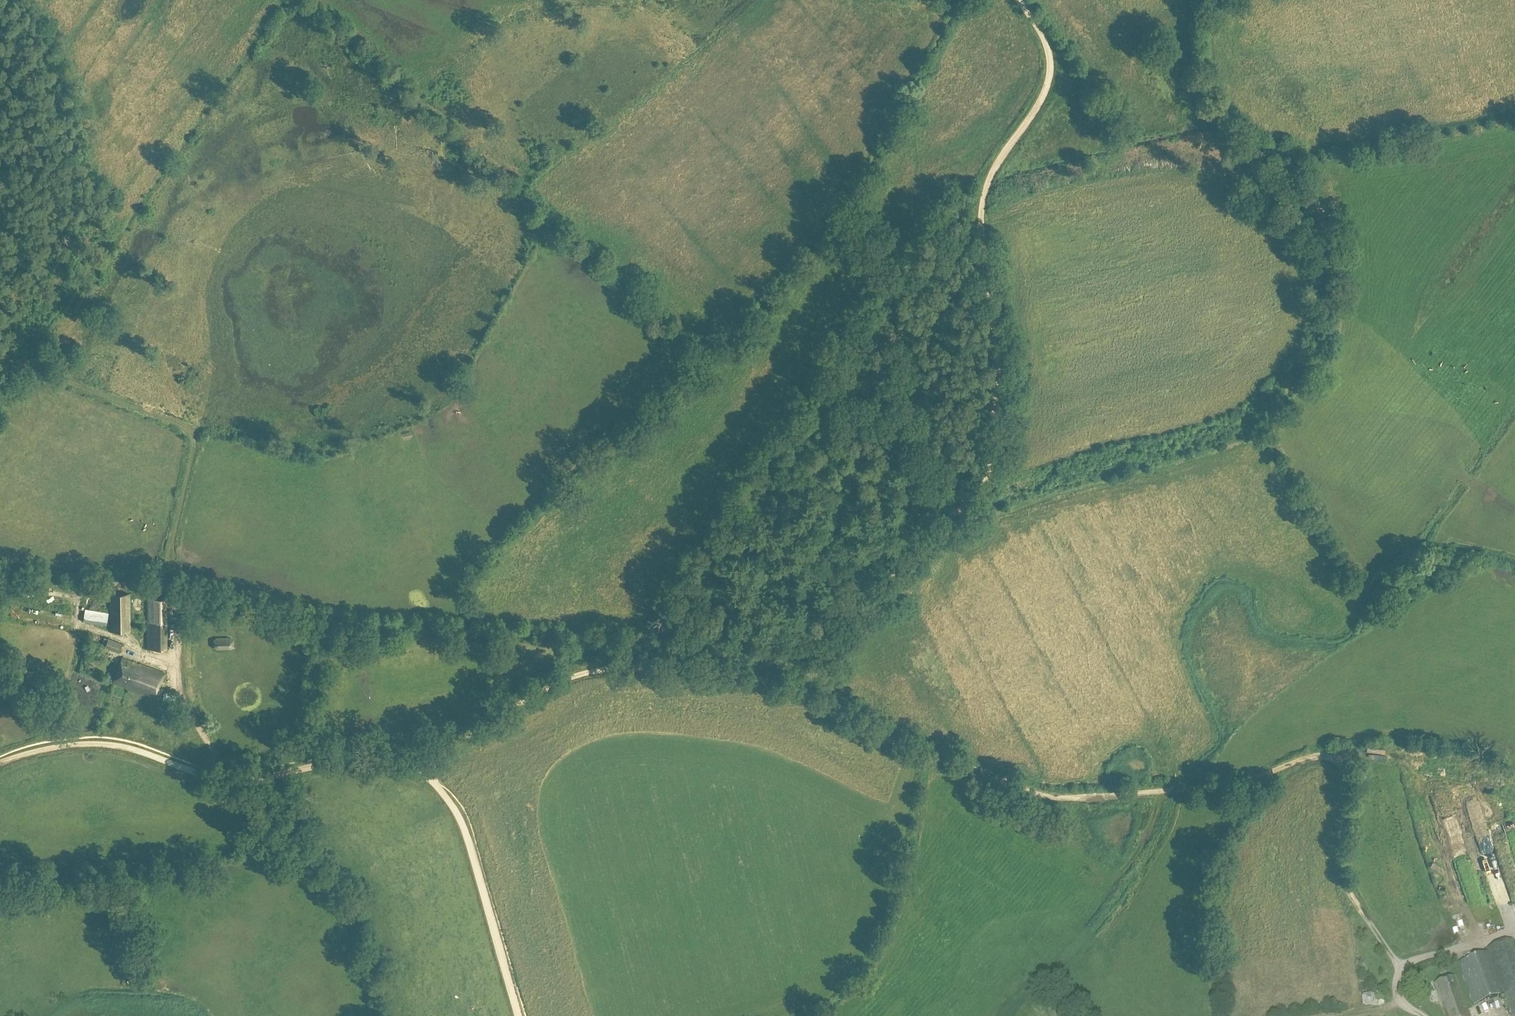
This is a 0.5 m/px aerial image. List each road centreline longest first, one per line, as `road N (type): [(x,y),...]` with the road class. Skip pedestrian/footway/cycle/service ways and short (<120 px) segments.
road 1 (track): [(1401,1001),(1395,963),(1346,881),(1341,846),(1348,778),(1335,758),(1317,757),(1235,784),(1063,799),(932,758),(803,693)]
road 2 (track): [(803,693),(846,622),(959,511),(990,468),(998,349),(982,207),(989,179),(1046,92),(1051,61),(1022,0)]
road 3 (track): [(0,348),(193,435),(169,576),(185,698),(239,777)]
road 4 (track): [(422,772),(511,710),(599,670),(747,677),(803,693)]
road 5 (track): [(422,772),(458,812),(518,1015)]
road 6 (track): [(0,764),(94,744),(213,779),(239,777)]
road 7 (track): [(239,777),(358,758),(422,772)]

